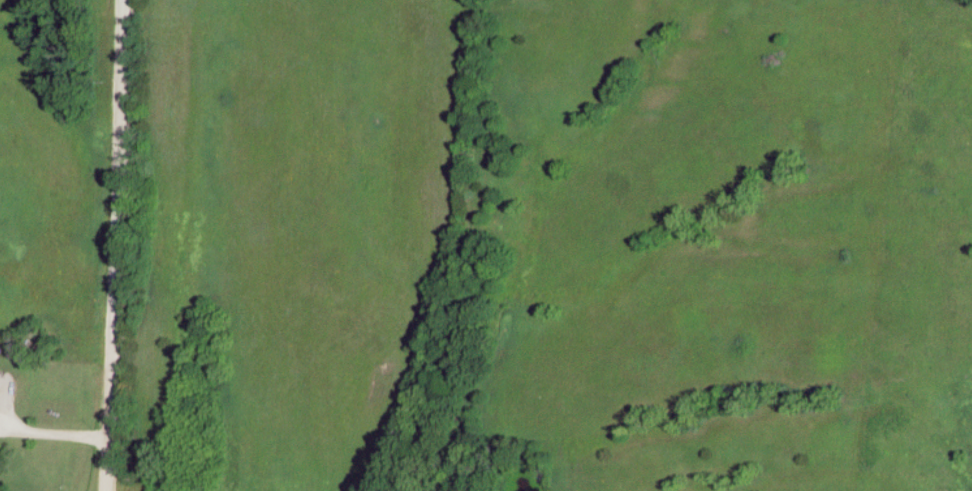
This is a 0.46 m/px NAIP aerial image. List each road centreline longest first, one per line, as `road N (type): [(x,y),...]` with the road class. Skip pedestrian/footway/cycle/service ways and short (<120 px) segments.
road 1 (residential): [(107,490),(126,0)]

